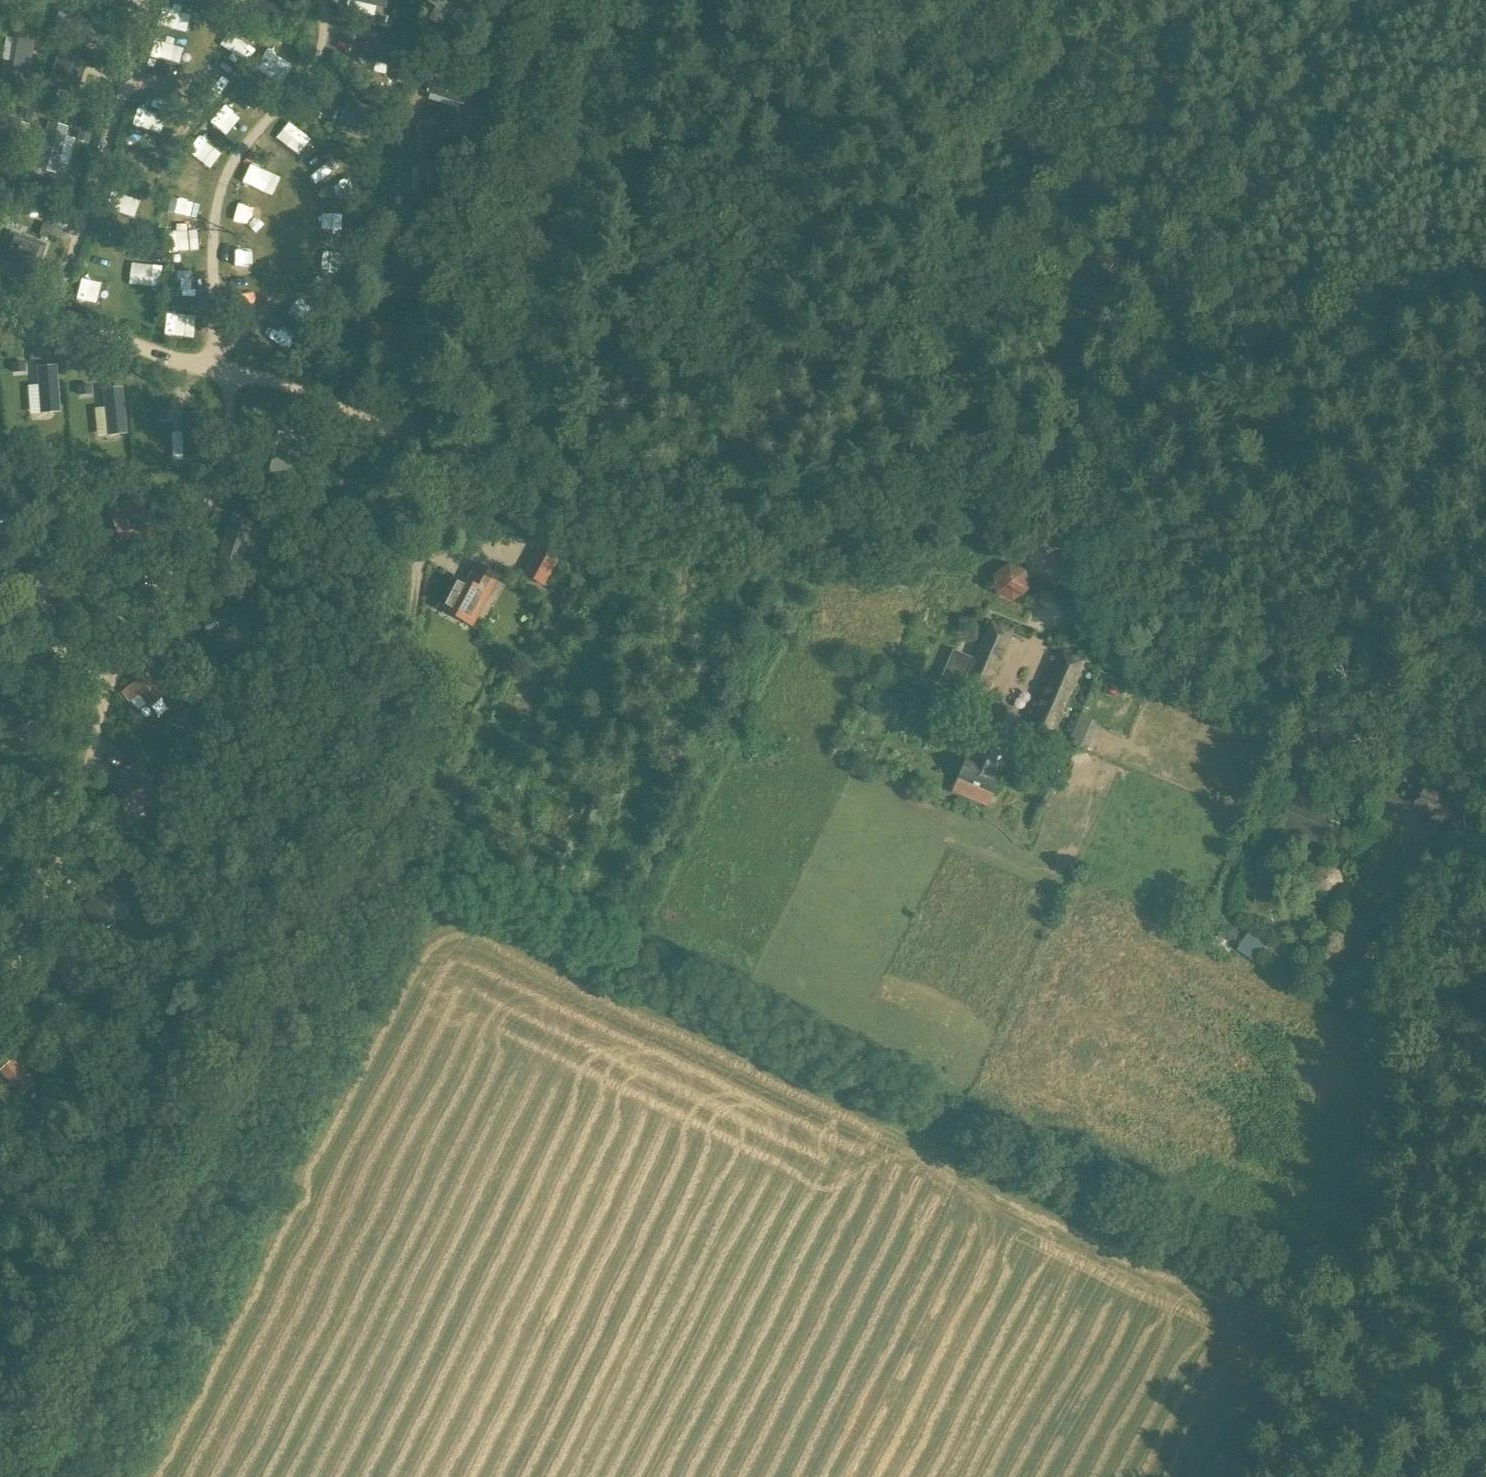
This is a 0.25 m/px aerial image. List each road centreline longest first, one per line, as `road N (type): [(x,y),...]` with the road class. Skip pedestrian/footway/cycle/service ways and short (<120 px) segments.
road 1 (track): [(445,435),(664,488),(741,484),(1485,292)]
road 2 (track): [(473,555),(418,562),(404,670),(380,736),(0,1466)]
road 3 (track): [(1054,600),(1265,113)]
road 4 (track): [(0,301),(445,435)]
road 5 (track): [(445,435),(563,0)]
road 6 (track): [(208,364),(216,215),(226,173),(312,70),(324,36),(324,0)]
road 7 (track): [(42,314),(84,183),(111,127),(145,0)]

